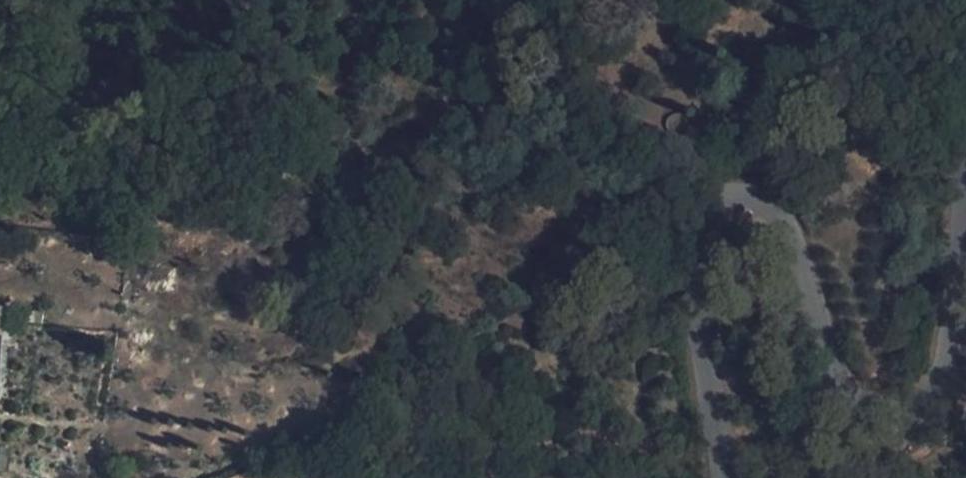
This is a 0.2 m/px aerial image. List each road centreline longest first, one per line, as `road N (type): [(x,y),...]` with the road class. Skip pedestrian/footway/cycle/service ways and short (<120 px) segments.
road 1 (residential): [(723,477),(696,284),(699,245),(714,216),(743,201),(791,224),(848,347),(889,380),(922,371),(941,346),(965,188)]

